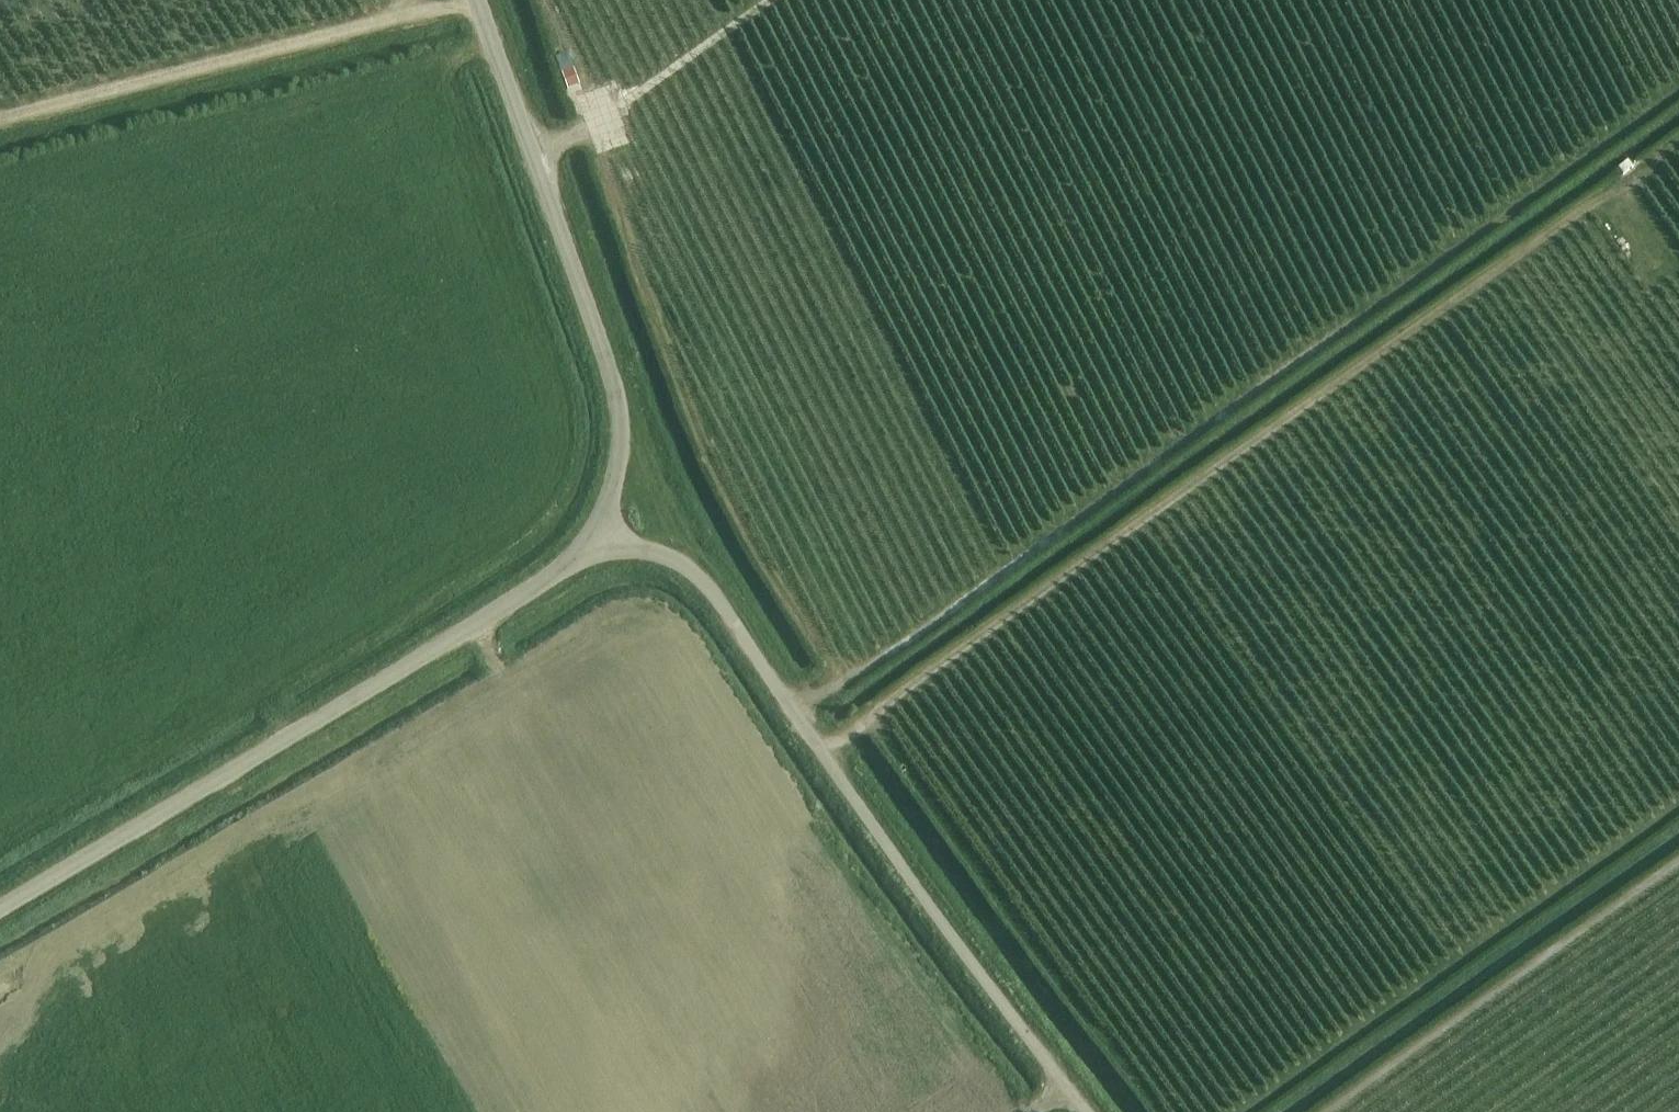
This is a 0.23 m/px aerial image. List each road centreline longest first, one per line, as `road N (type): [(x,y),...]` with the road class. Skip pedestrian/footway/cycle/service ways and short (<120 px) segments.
road 1 (unclassified): [(1084,1111),(707,585),(615,527)]
road 2 (unclassified): [(0,908),(548,578),(615,527)]
road 3 (unclassified): [(615,527),(621,429),(615,388),(479,0)]

